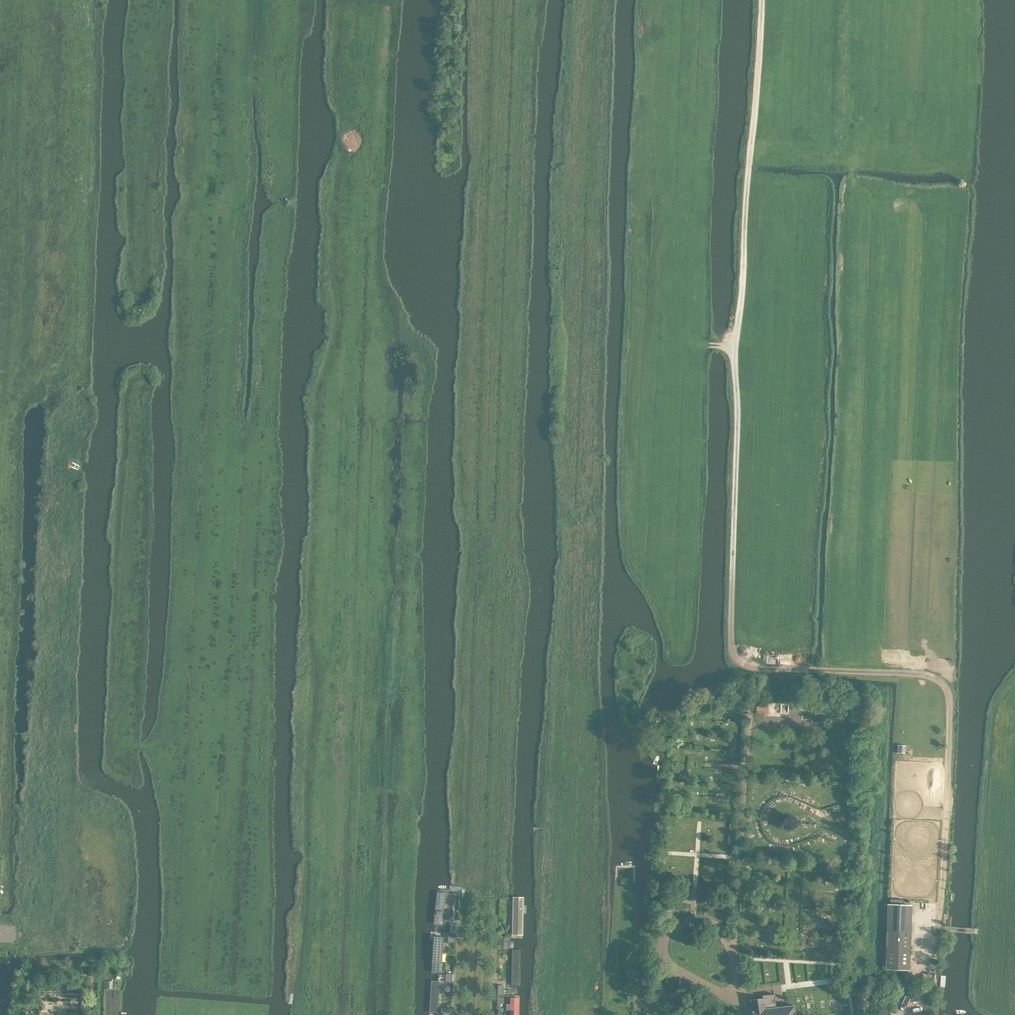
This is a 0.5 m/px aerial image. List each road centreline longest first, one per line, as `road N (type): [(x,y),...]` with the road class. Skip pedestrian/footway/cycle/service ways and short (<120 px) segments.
road 1 (residential): [(736,996),(730,942),(697,920),(674,927),(664,968),(716,988)]
road 2 (track): [(893,1014),(942,928),(984,931)]

